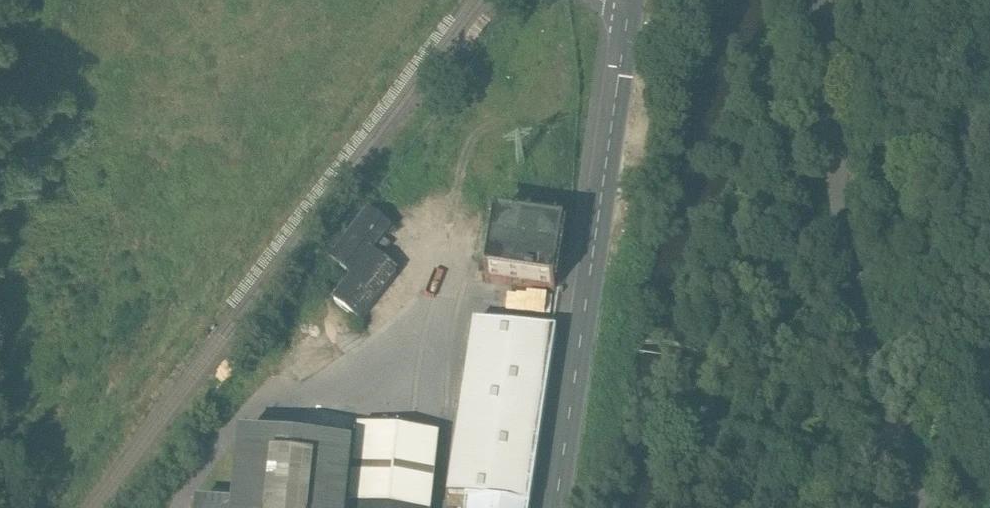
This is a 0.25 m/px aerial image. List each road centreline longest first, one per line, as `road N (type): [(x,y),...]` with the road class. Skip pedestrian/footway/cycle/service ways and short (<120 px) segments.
road 1 (residential): [(824,0),(839,253),(922,507)]
road 2 (secondary): [(553,507),(625,0)]

